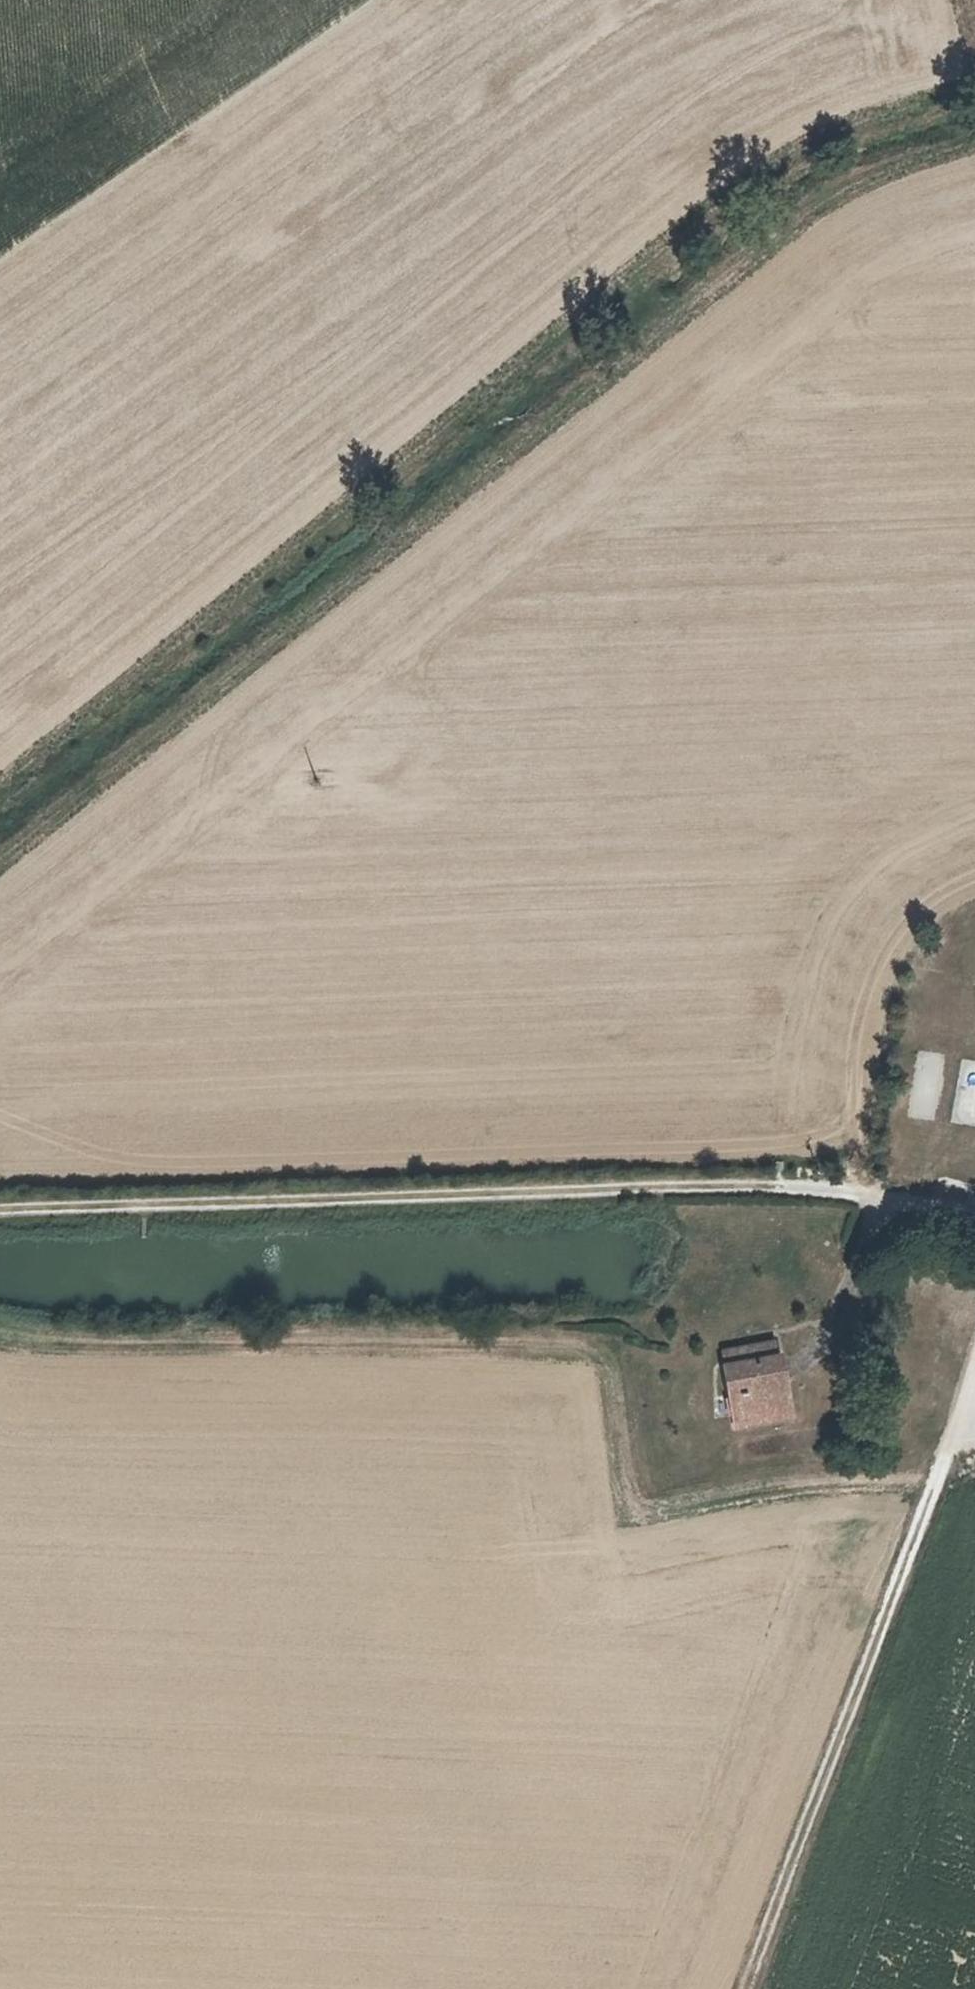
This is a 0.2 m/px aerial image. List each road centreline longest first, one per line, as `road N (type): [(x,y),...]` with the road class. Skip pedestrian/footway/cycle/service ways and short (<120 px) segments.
road 1 (track): [(0,1213),(796,1183),(974,1222)]
road 2 (track): [(974,1362),(750,1988)]

